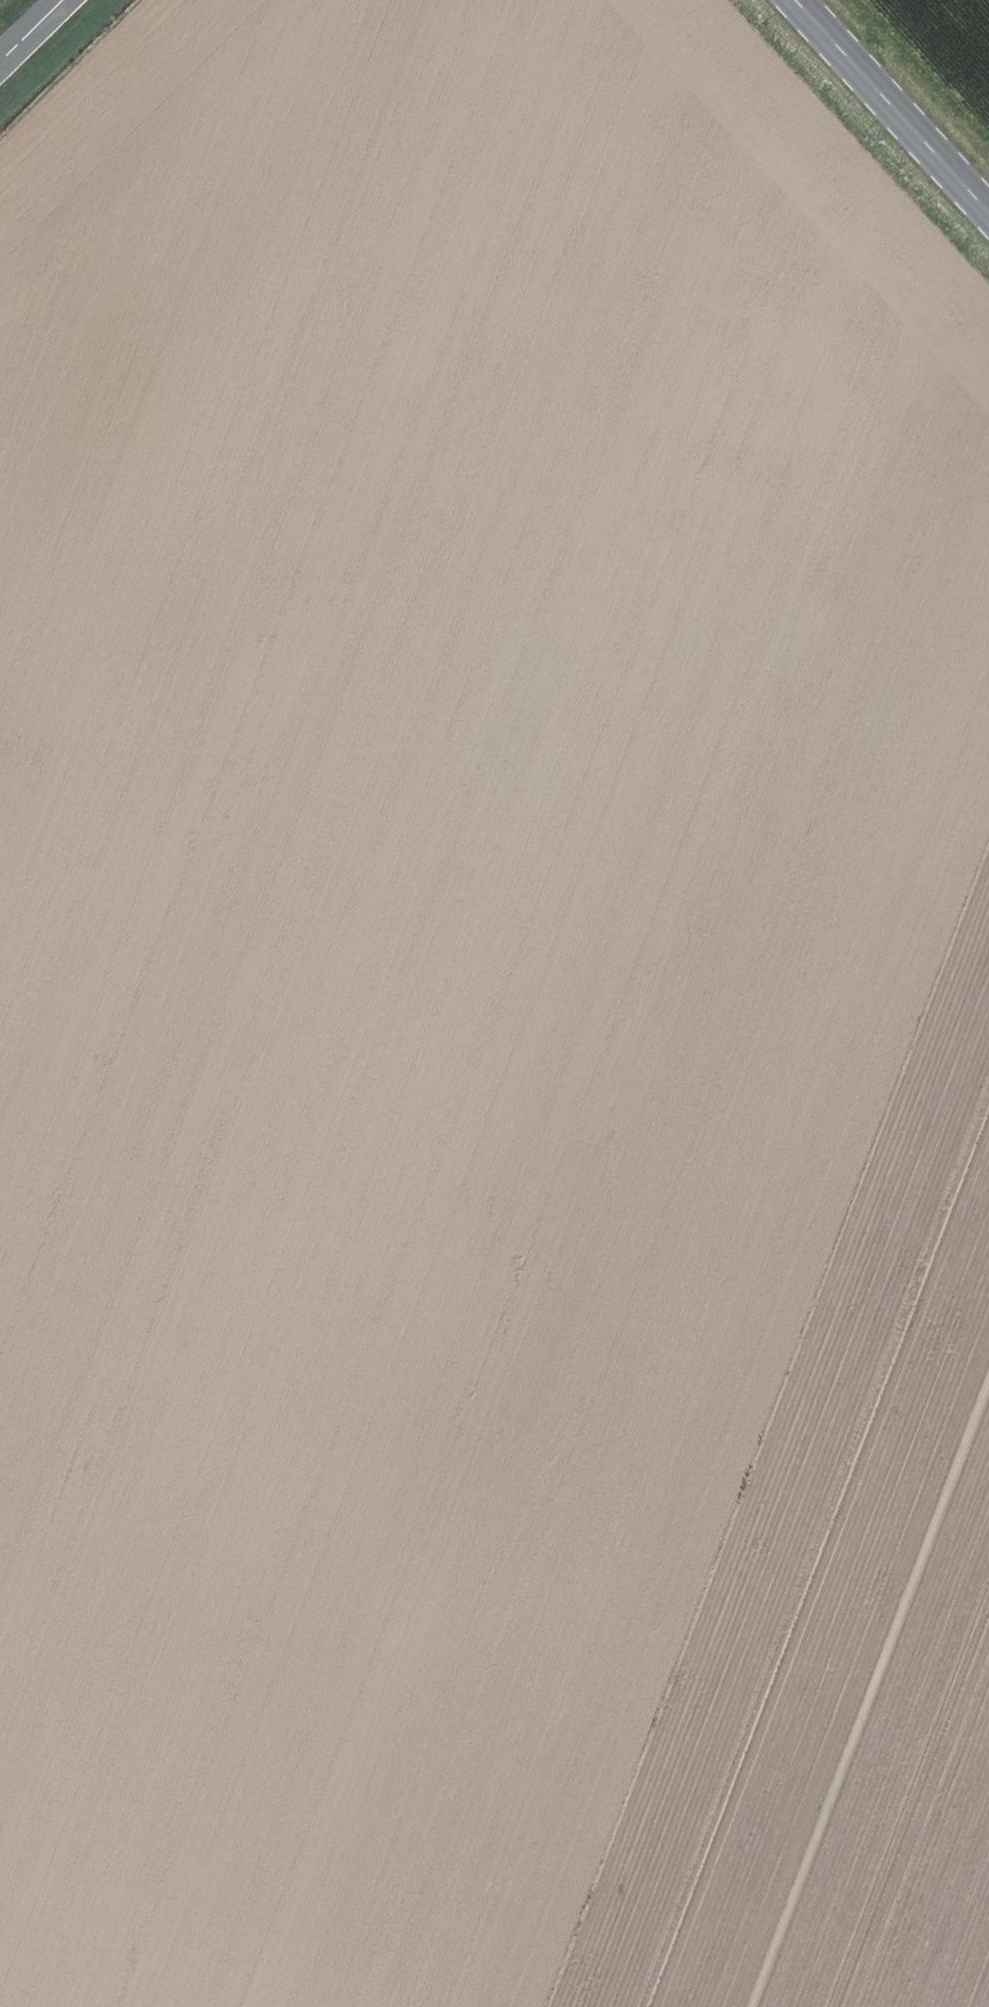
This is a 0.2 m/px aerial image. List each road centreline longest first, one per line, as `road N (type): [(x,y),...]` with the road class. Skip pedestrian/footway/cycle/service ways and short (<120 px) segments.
road 1 (primary): [(988,208),(797,0)]

